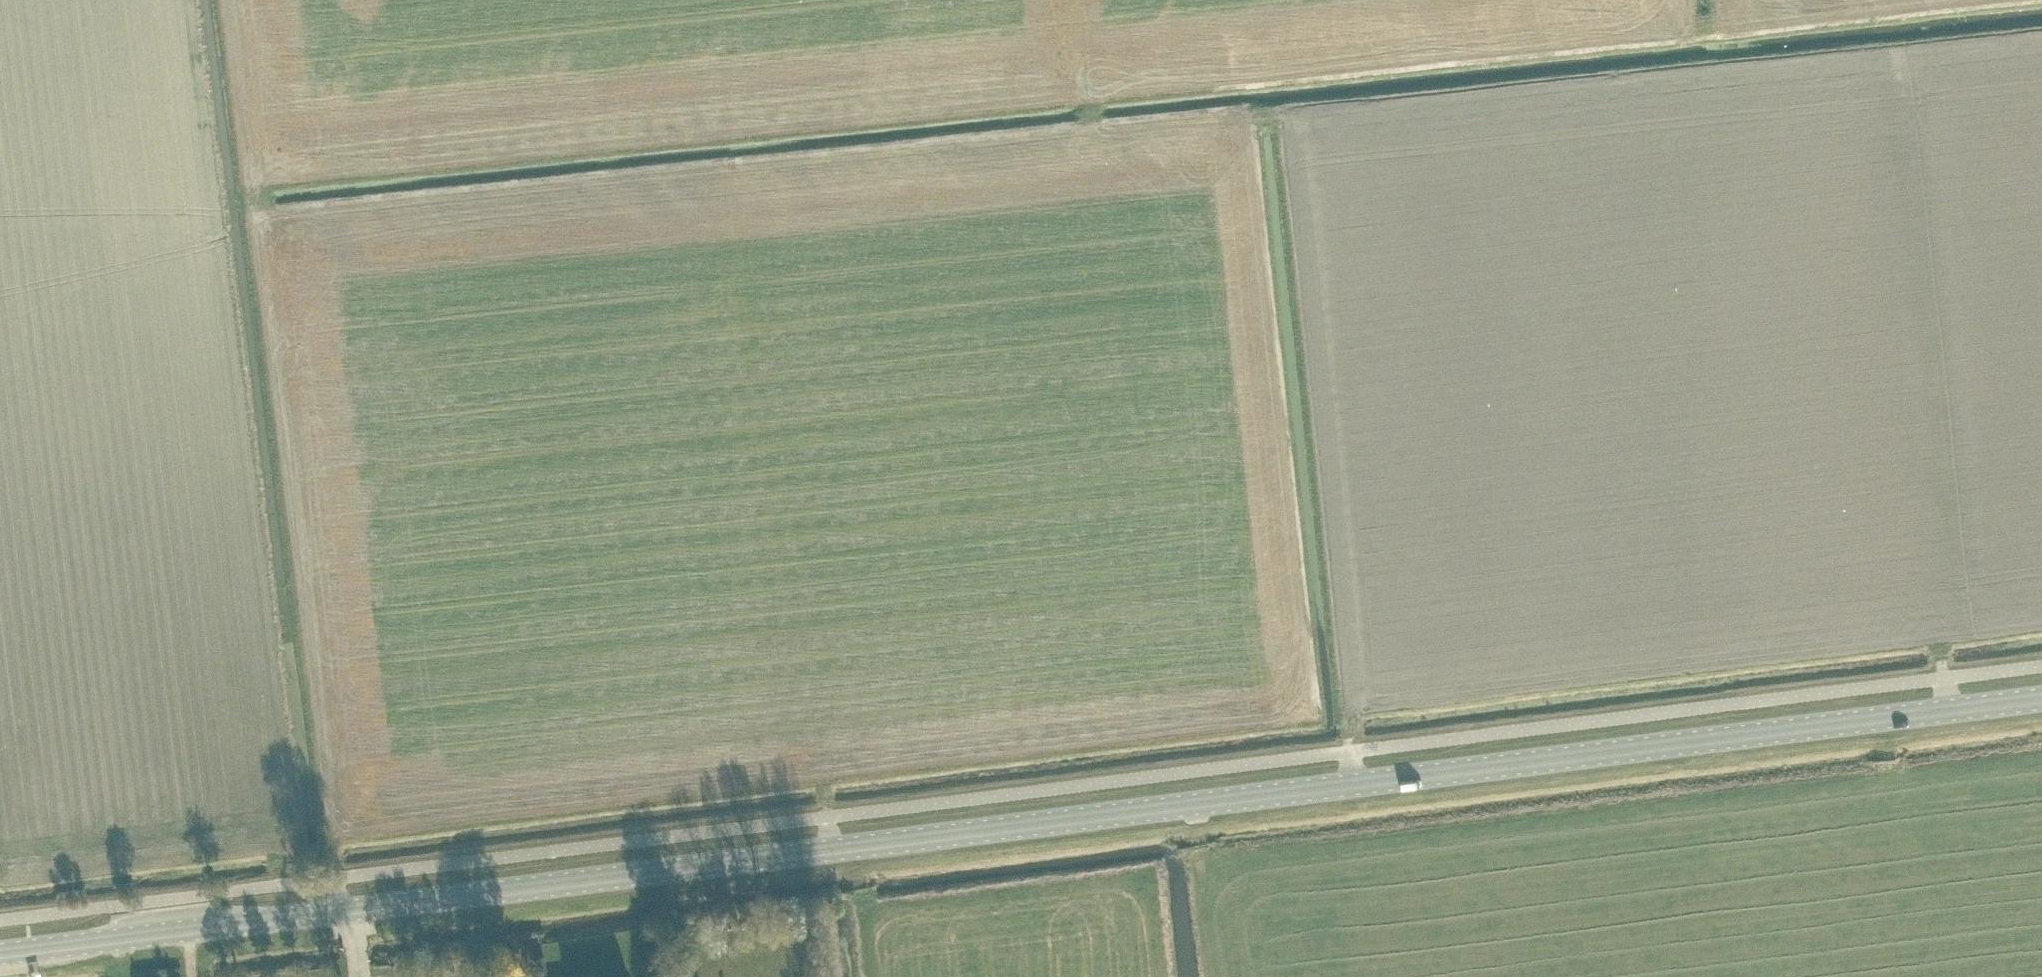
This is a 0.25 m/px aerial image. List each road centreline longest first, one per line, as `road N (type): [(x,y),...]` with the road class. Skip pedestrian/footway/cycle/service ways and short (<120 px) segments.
road 1 (primary): [(0,952),(2041,700)]

